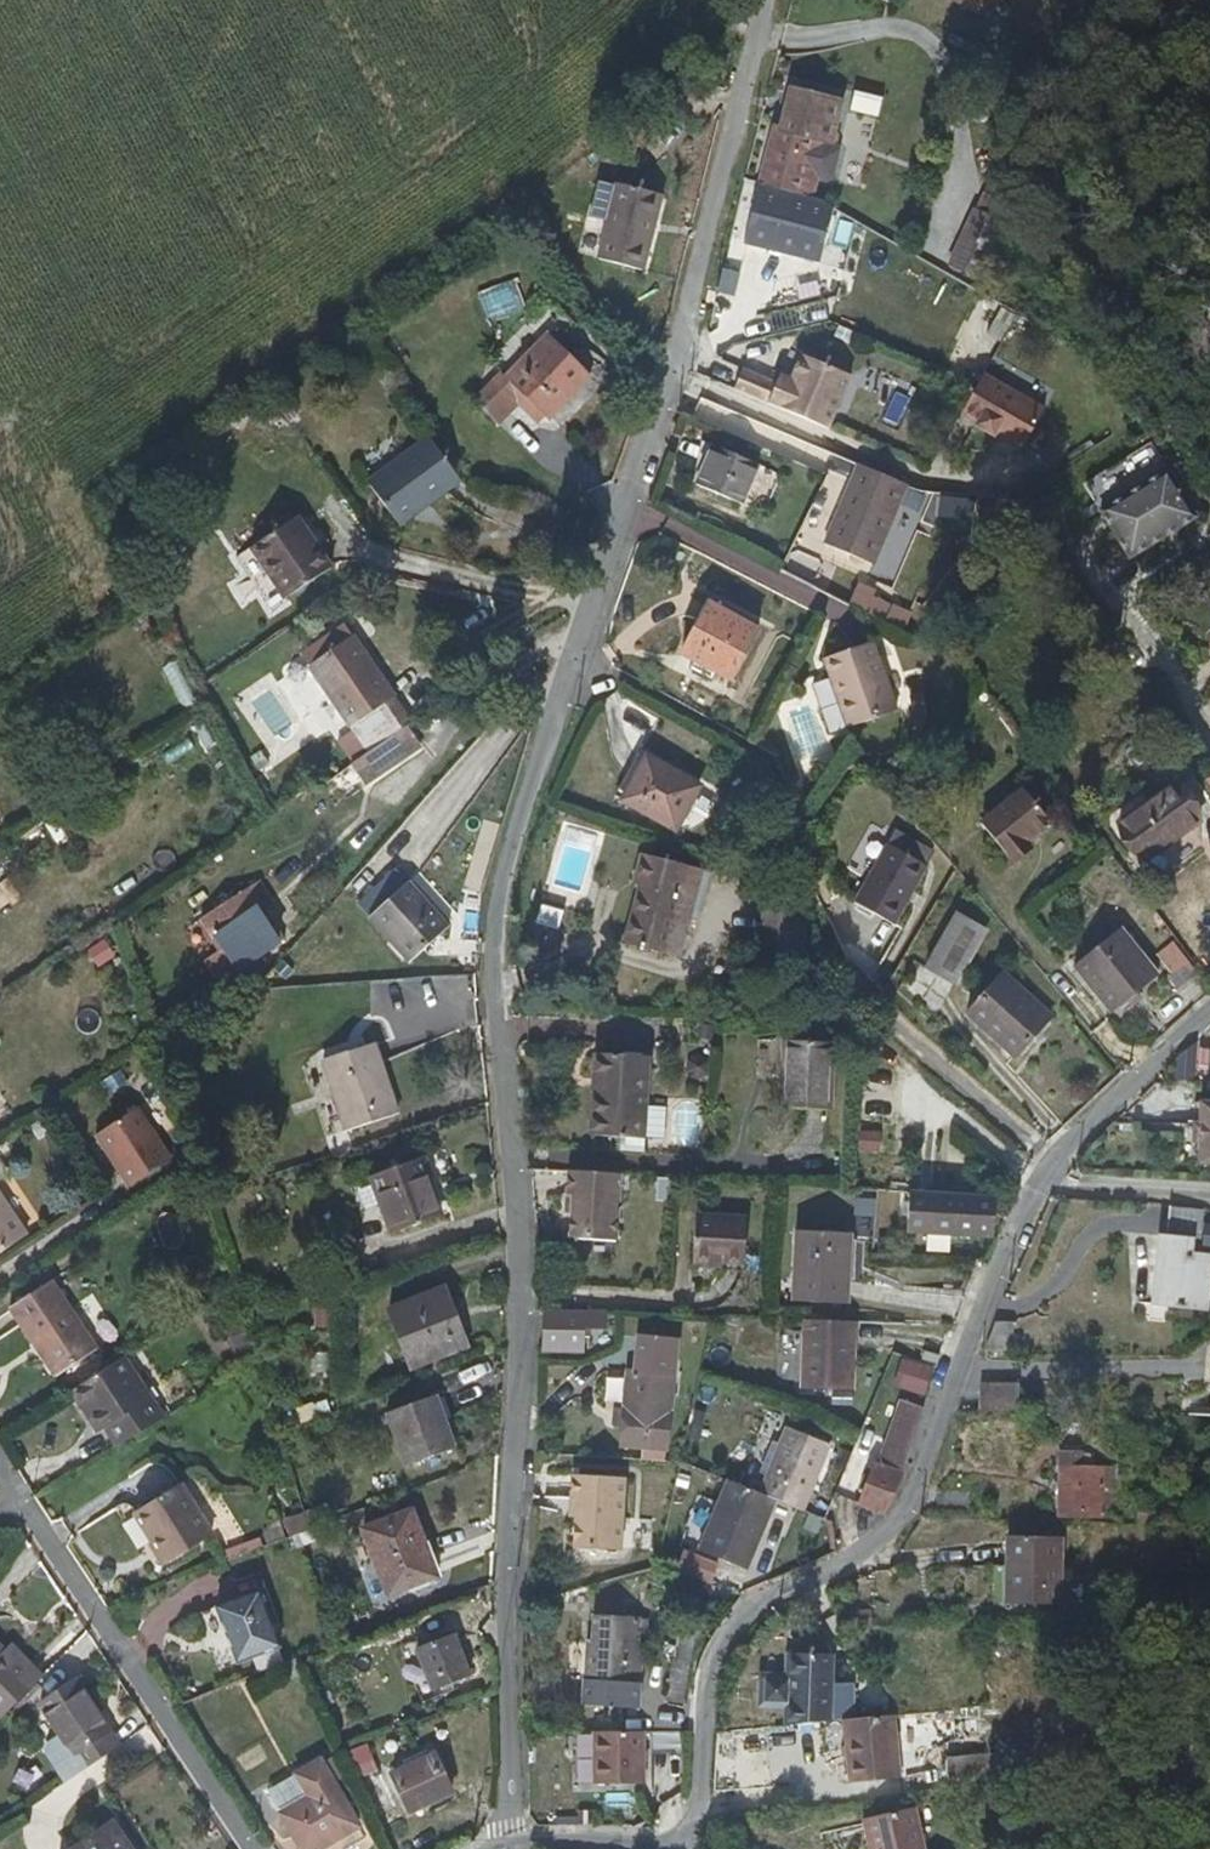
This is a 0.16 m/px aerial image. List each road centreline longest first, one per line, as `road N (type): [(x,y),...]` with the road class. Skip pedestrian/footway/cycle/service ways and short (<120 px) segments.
road 1 (residential): [(511,1844),(505,1547),(525,1333),(496,955),(507,862),(704,254),(763,0)]
road 2 (residential): [(684,1848),(697,1813),(704,1684),(722,1643),(752,1609),(894,1541),(1047,1163),(1209,1015)]
road 3 (track): [(1047,1163),(886,1021),(845,966)]
road 4 (residential): [(511,1844),(638,1838),(683,1848)]

